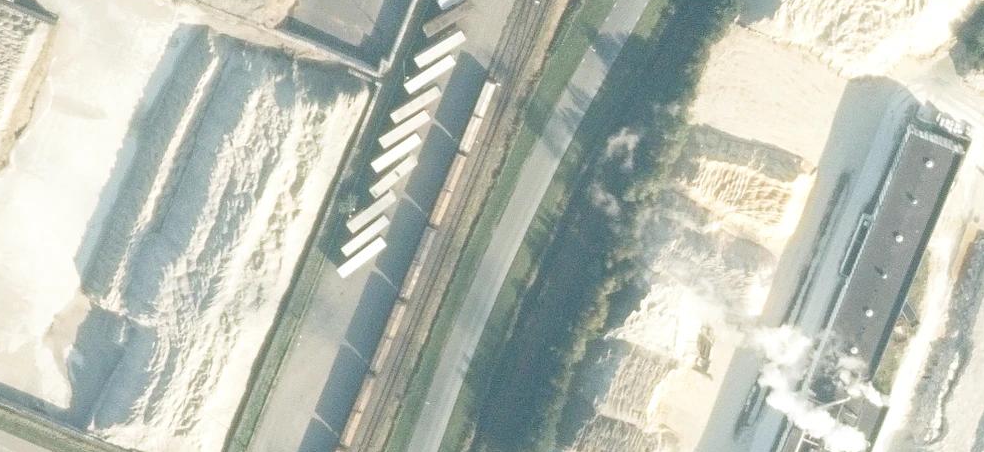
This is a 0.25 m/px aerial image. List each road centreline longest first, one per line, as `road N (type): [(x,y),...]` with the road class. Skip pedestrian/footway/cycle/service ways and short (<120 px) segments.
road 1 (unclassified): [(424,451),(460,350),(635,0)]

